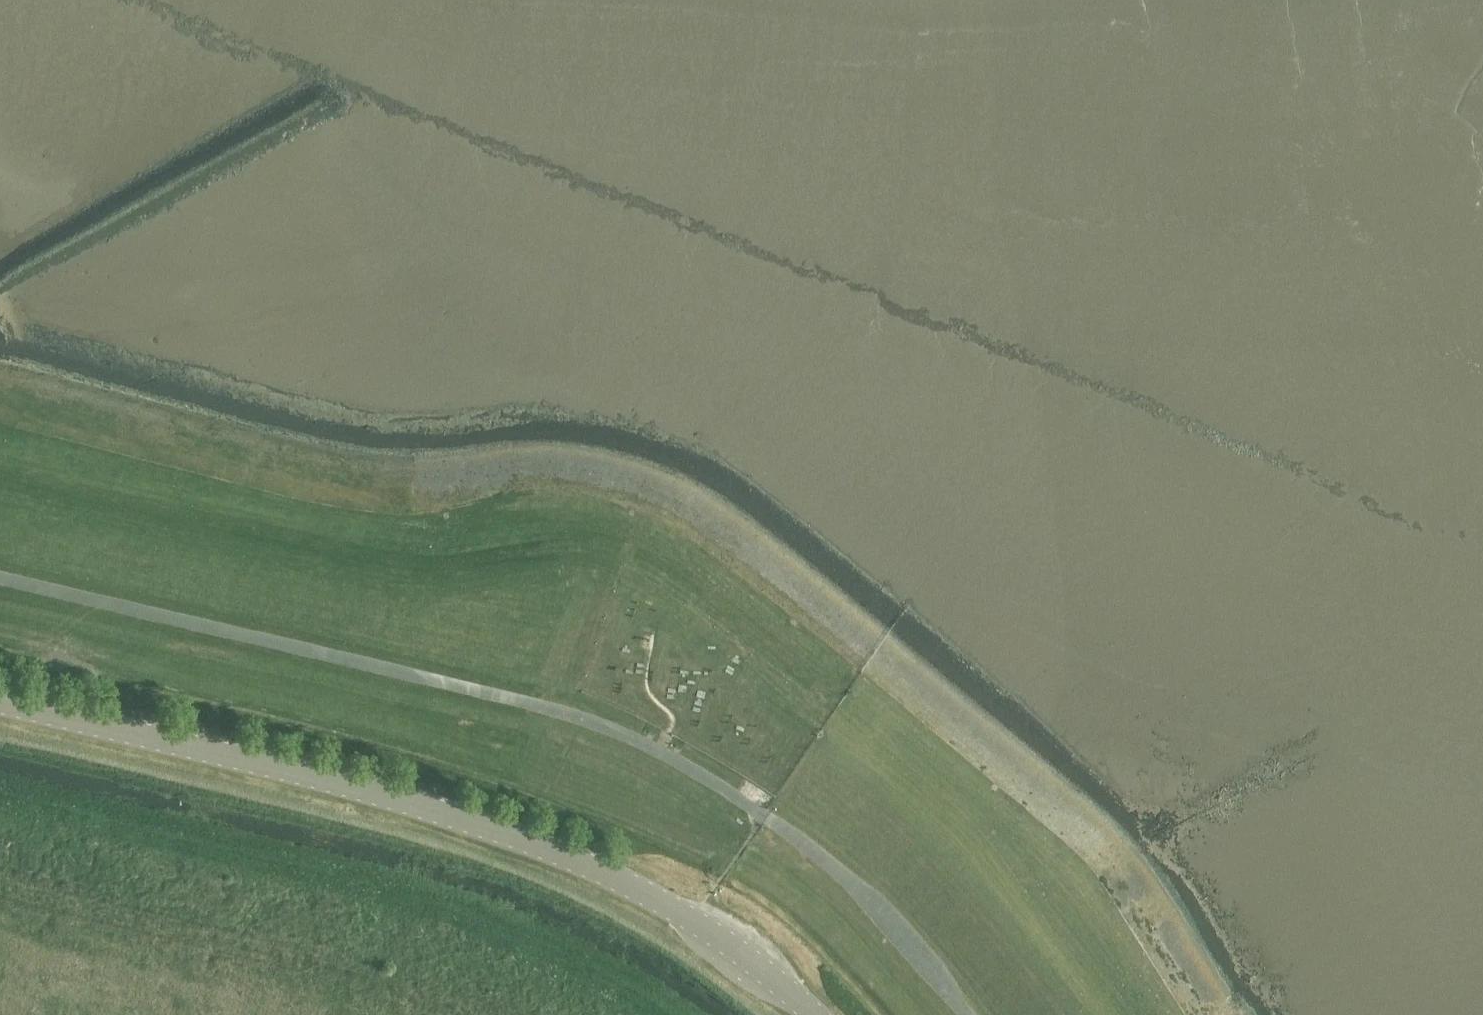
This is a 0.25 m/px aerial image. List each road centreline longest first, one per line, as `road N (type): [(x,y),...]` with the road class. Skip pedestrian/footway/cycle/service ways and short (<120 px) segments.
road 1 (tertiary): [(0,700),(422,801),(564,855),(695,918),(809,1014)]

